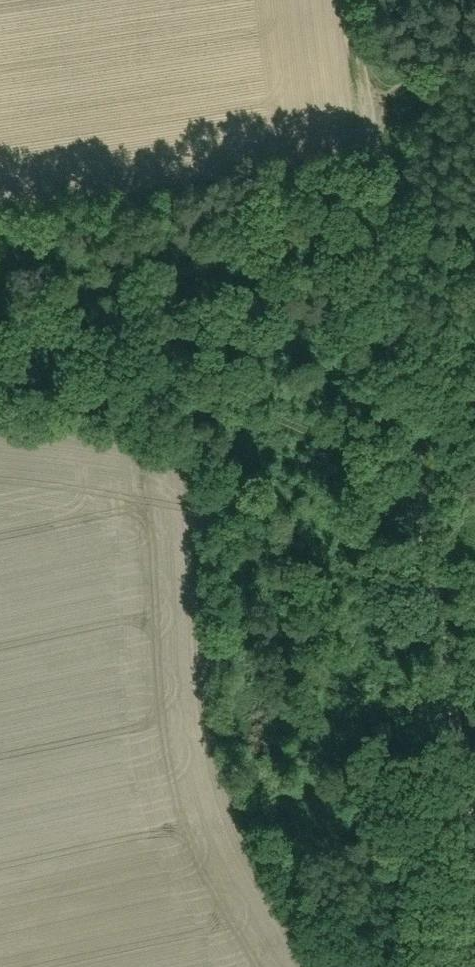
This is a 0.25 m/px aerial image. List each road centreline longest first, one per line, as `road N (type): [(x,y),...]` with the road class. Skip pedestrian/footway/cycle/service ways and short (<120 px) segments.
road 1 (track): [(474,912),(406,480),(346,0)]
road 2 (track): [(406,480),(133,336),(0,315)]
road 3 (track): [(455,786),(320,787),(236,821)]
road 4 (track): [(355,65),(474,49)]

